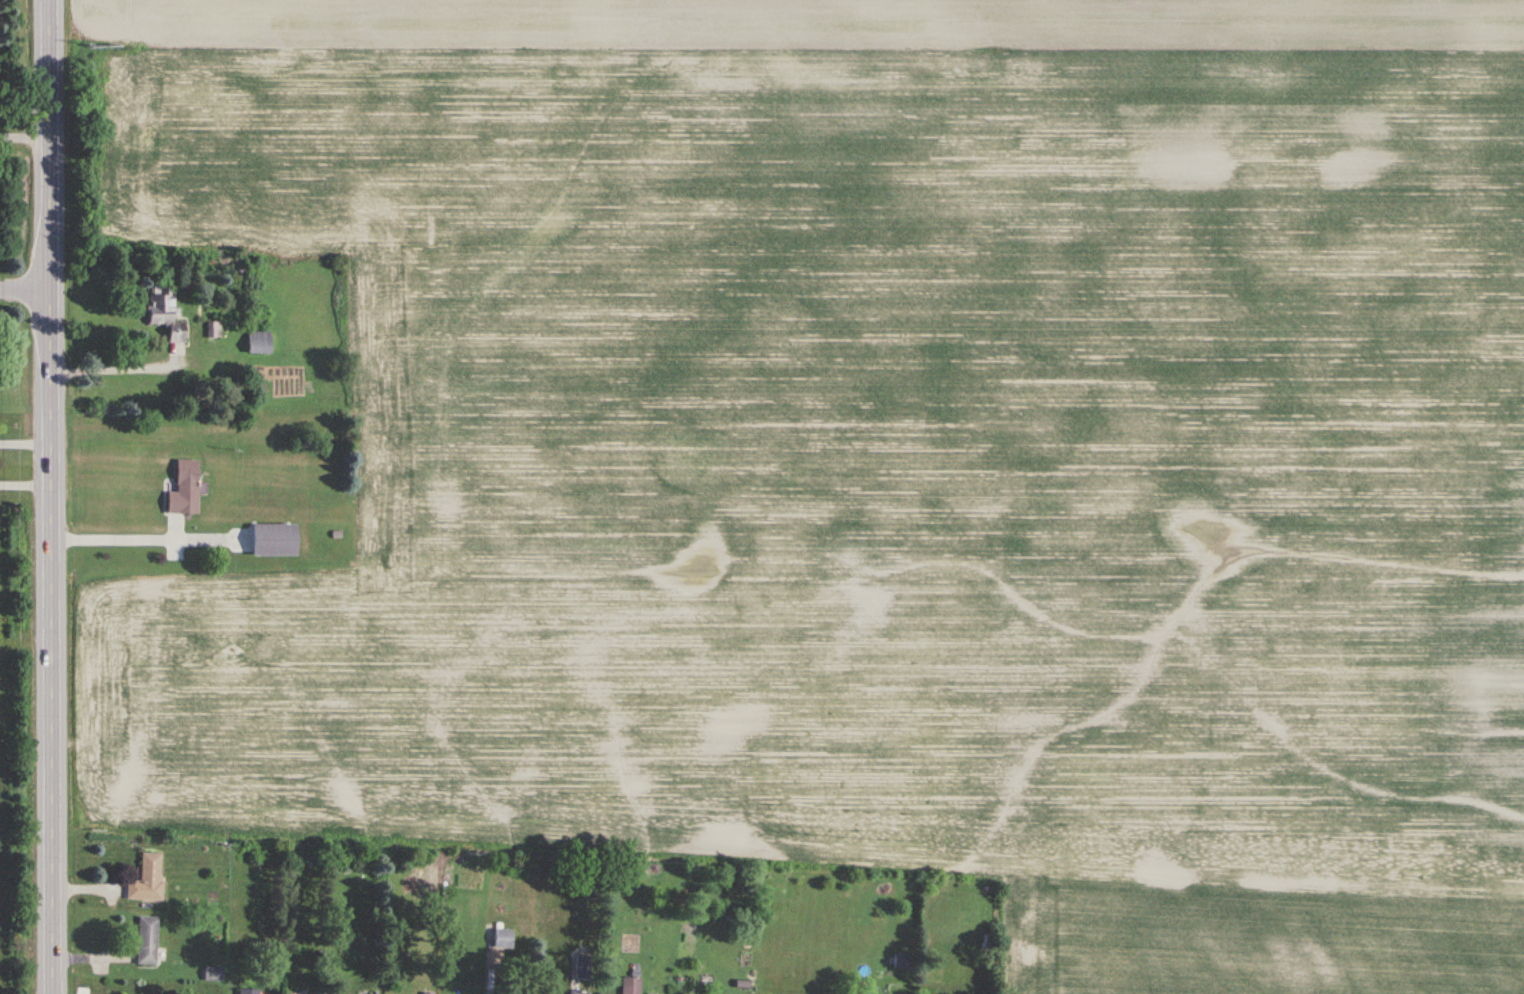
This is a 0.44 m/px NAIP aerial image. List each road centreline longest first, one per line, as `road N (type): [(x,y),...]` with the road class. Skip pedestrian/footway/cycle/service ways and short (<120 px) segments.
road 1 (secondary): [(55,993),(51,0)]

